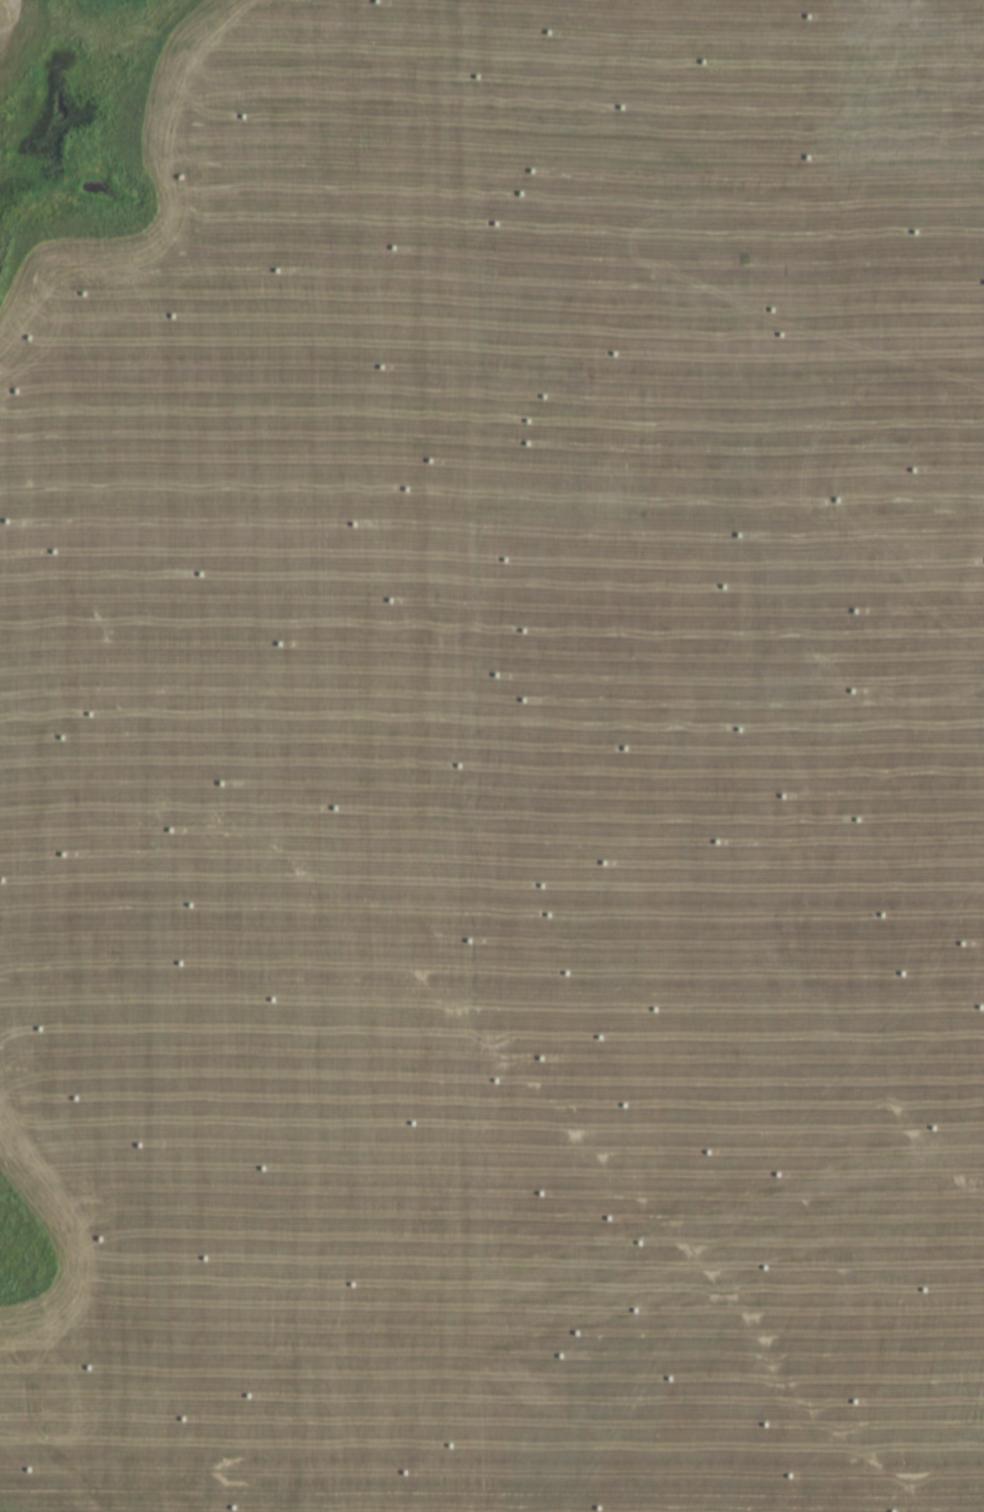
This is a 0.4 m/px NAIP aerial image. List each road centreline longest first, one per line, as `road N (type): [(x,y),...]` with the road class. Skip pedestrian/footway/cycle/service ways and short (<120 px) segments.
road 1 (track): [(391,1511),(102,1439),(0,1400)]

